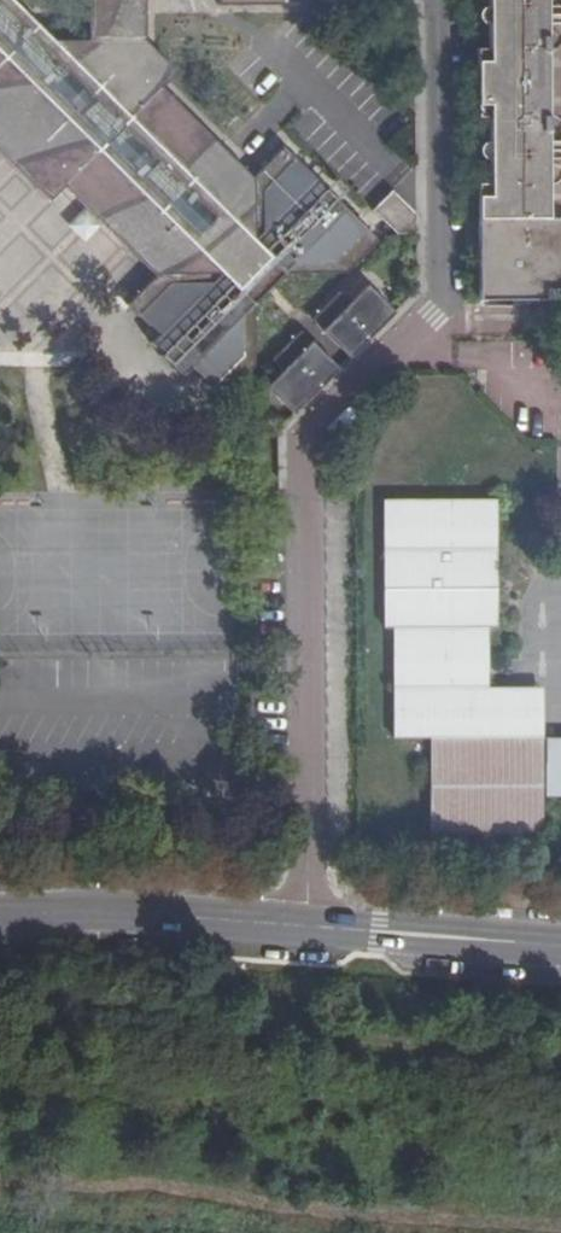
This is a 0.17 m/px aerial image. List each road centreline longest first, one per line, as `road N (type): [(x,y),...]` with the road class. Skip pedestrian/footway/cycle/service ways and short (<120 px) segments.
road 1 (residential): [(421,335),(309,437),(309,928)]
road 2 (residential): [(421,335),(441,312),(439,0)]
road 3 (residential): [(0,914),(102,910),(309,928)]
road 4 (residential): [(309,928),(560,946)]

